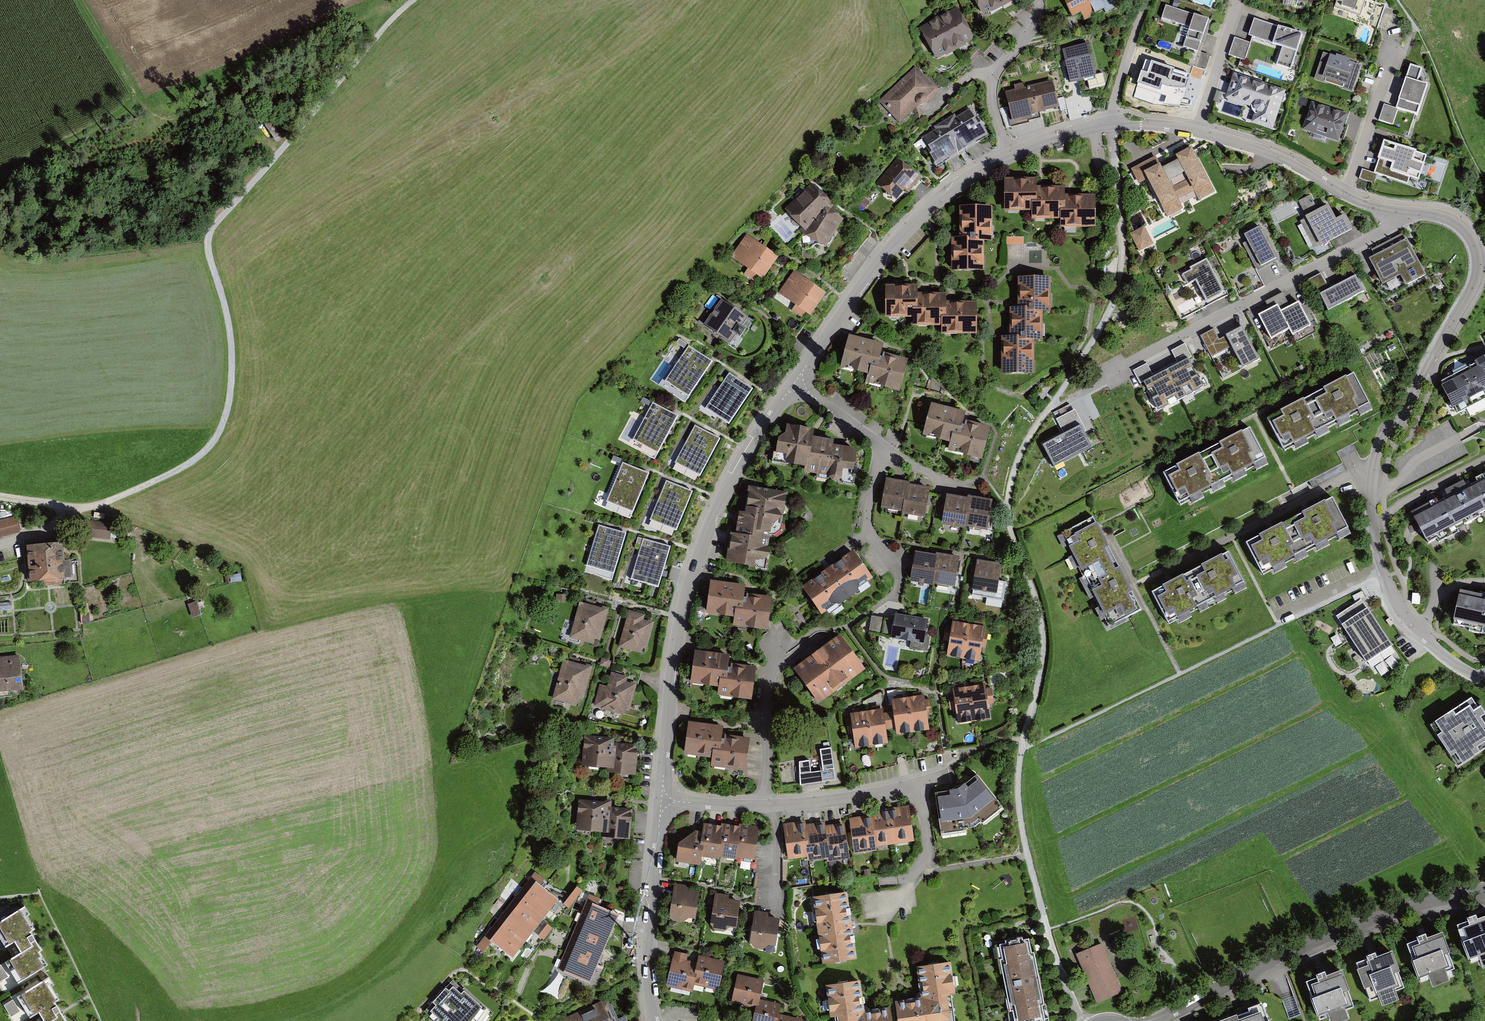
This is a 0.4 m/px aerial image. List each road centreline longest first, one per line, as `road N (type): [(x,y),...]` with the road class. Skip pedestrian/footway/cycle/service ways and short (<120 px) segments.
road 1 (unclassified): [(1082,1020),(1047,930),(1019,802),(1019,763),(1045,651),(1008,508),(1032,428),(1109,312),(1119,280),(1112,124)]
road 2 (track): [(413,0),(210,232),(231,357),(226,411),(210,443),(185,465),(93,506),(0,497)]
road 3 (residential): [(1403,211),(1456,222),(1472,240),(1478,266),(1402,421),(1386,429),(1373,468),(1372,521),(1382,570),(1412,622),(1456,664),(1484,675)]
road 4 (residential): [(661,801),(677,648),(700,555),(728,487),(794,384)]
road 5 (residential): [(1484,892),(1402,908),(1308,943),(1158,1020)]
road 6 (residential): [(1403,211),(1393,225),(1117,371)]
road 7 (residential): [(794,384),(901,237),(965,179),(1010,156)]
road 8 (residential): [(654,1020),(649,954),(661,801)]
road 9 (residential): [(763,806),(876,794),(948,773)]
road 10 (residential): [(763,806),(767,699),(779,630)]
road 11 (residential): [(1196,130),(1277,156),(1348,196)]
road 12 (residential): [(896,599),(900,574),(866,522),(882,448)]
road 13 (track): [(81,0),(135,95),(162,121)]
road 14 (residential): [(1348,196),(1392,57)]
road 15 (residential): [(1196,130),(1241,0)]
road 16 (unclassified): [(1112,124),(1146,0)]

